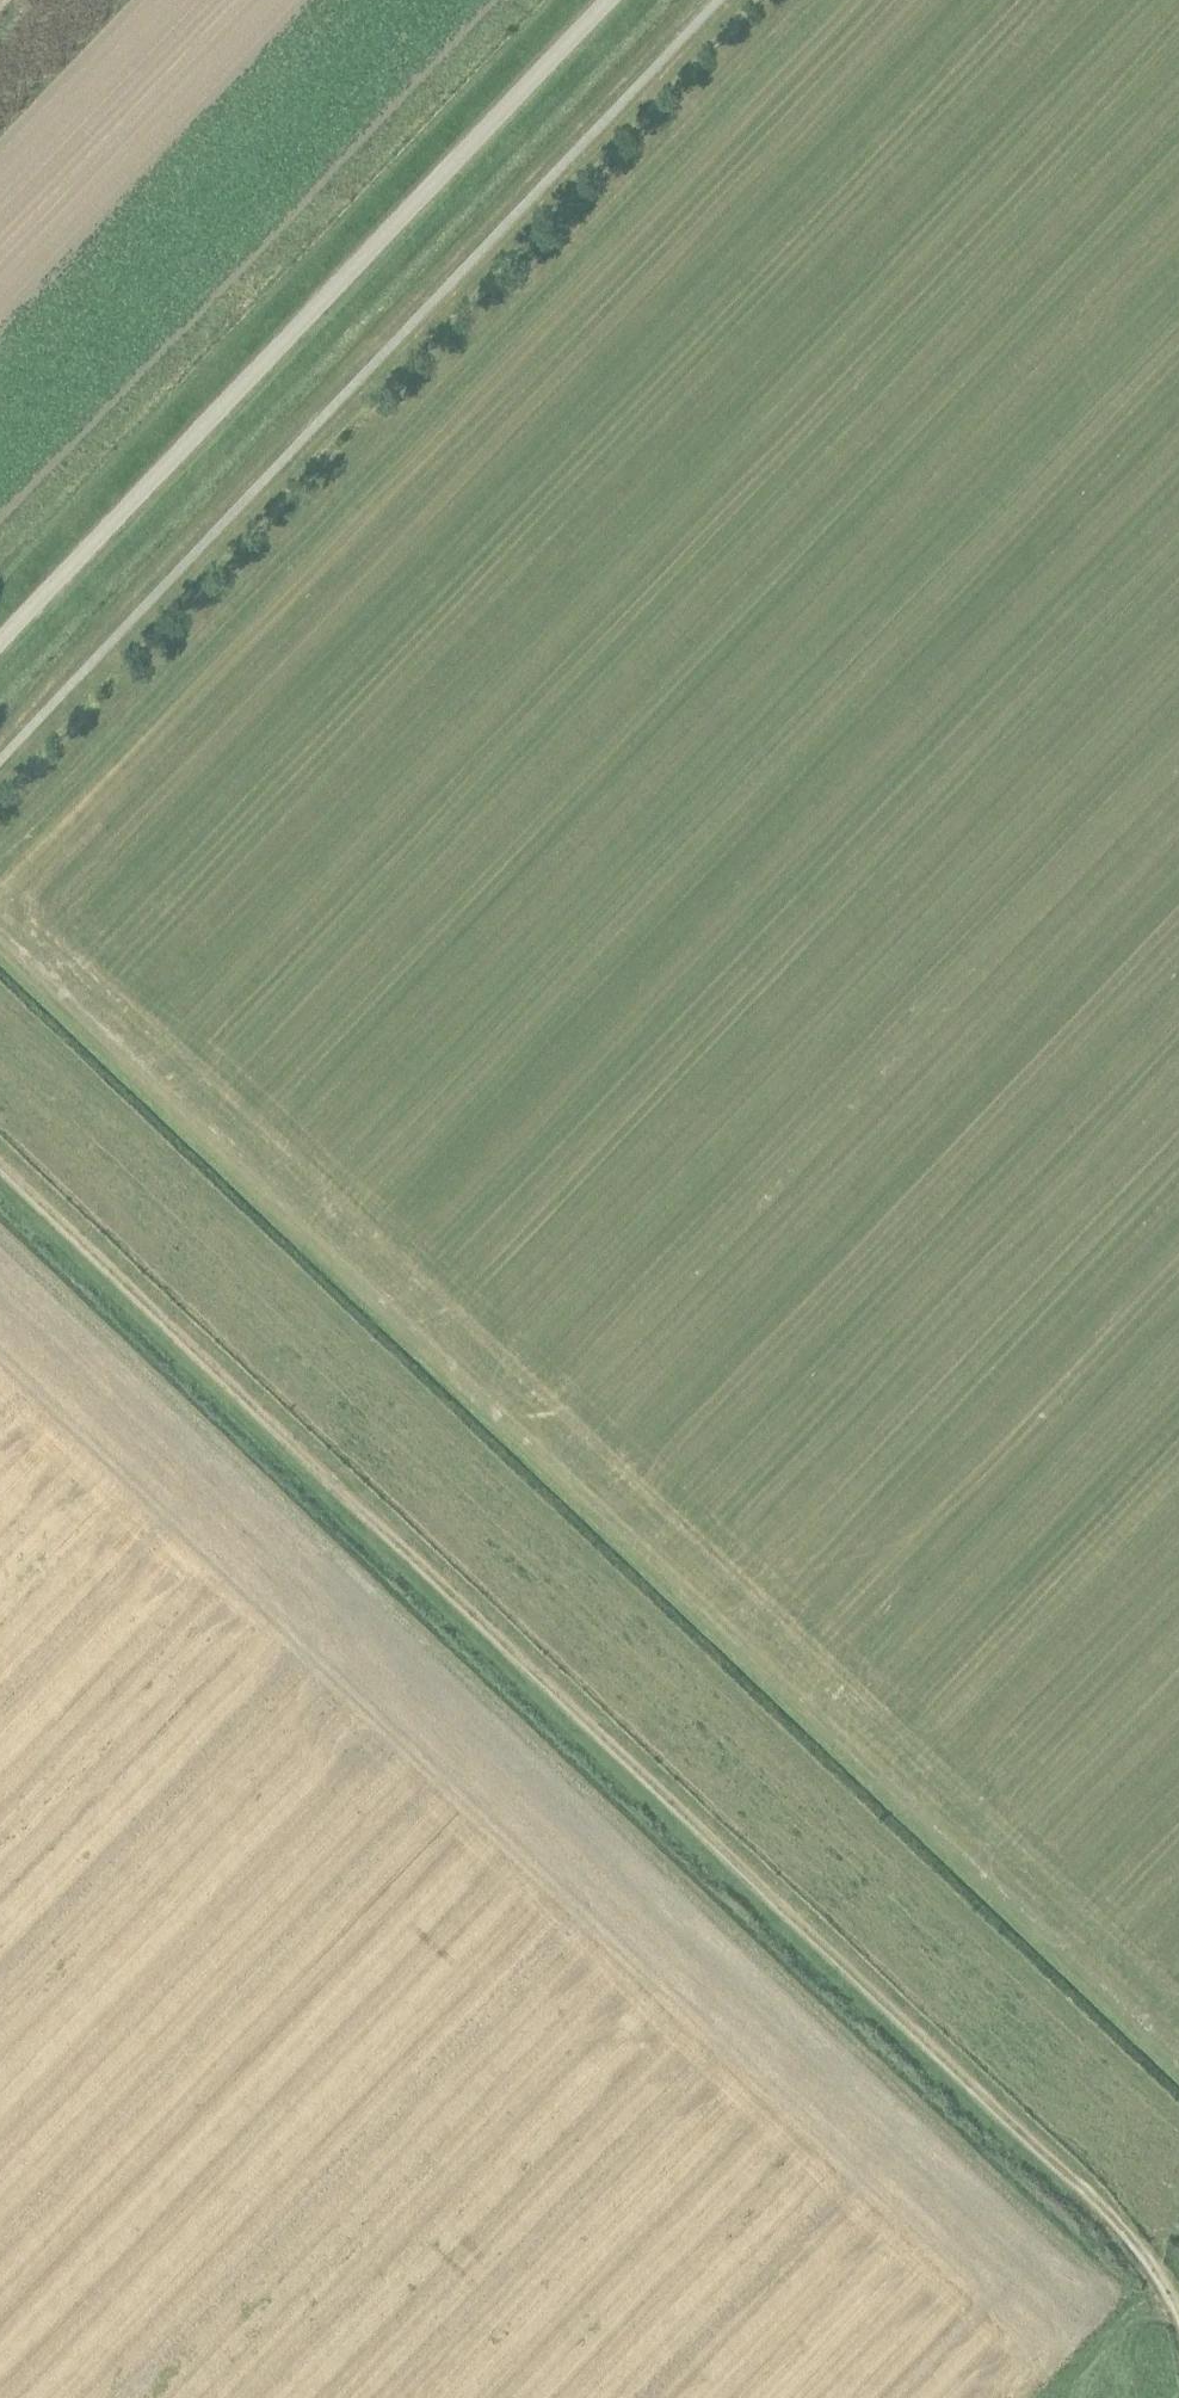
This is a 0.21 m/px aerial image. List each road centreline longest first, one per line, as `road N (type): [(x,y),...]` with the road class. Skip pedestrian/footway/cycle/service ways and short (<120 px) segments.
road 1 (track): [(0,1162),(1130,2233),(1178,2314)]
road 2 (tertiary): [(0,640),(608,0)]

